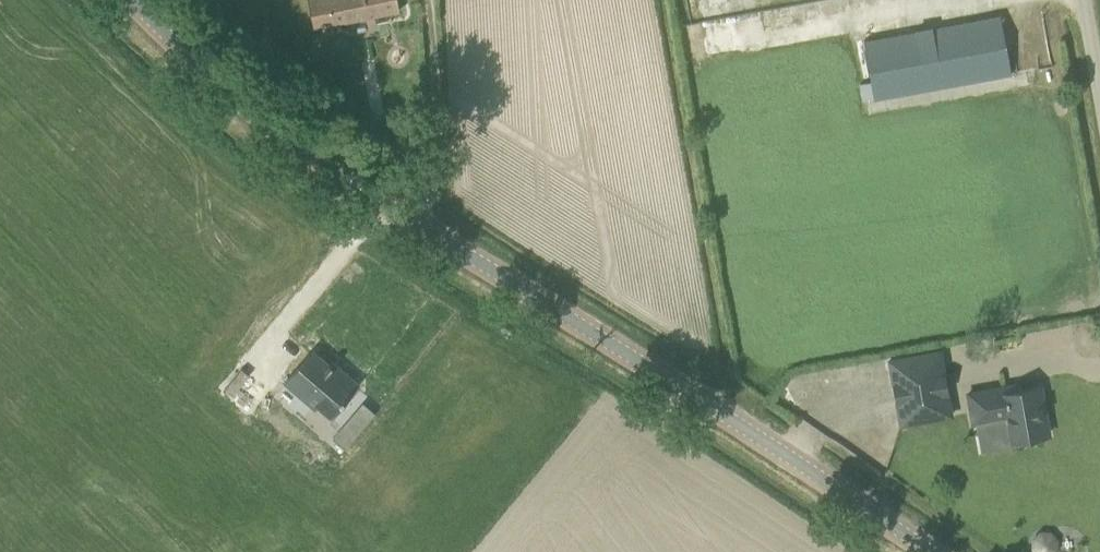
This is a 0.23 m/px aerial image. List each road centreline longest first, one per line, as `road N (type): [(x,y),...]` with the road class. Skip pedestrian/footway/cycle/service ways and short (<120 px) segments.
road 1 (tertiary): [(927,551),(350,185),(135,0)]
road 2 (unclassified): [(1099,143),(1075,0)]

